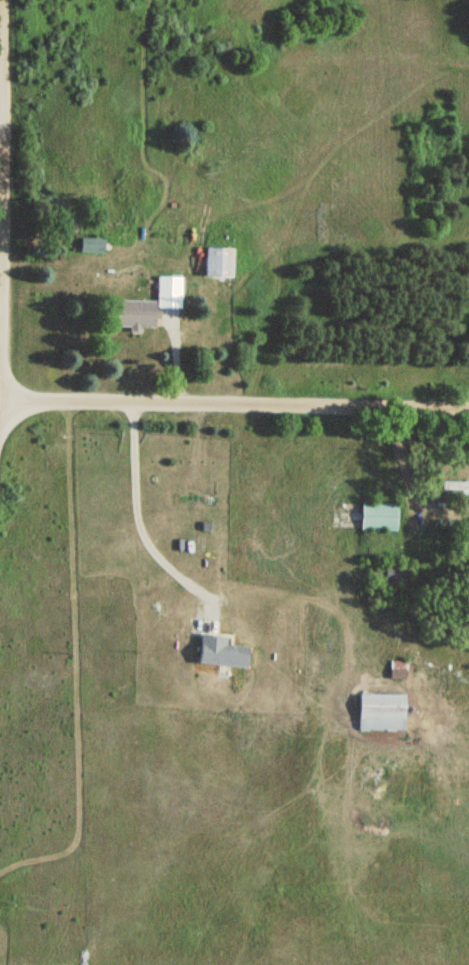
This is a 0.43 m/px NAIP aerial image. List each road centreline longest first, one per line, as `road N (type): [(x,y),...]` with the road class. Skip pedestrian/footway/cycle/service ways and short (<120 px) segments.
road 1 (residential): [(468,409),(0,398)]
road 2 (residential): [(0,148),(1,0)]

